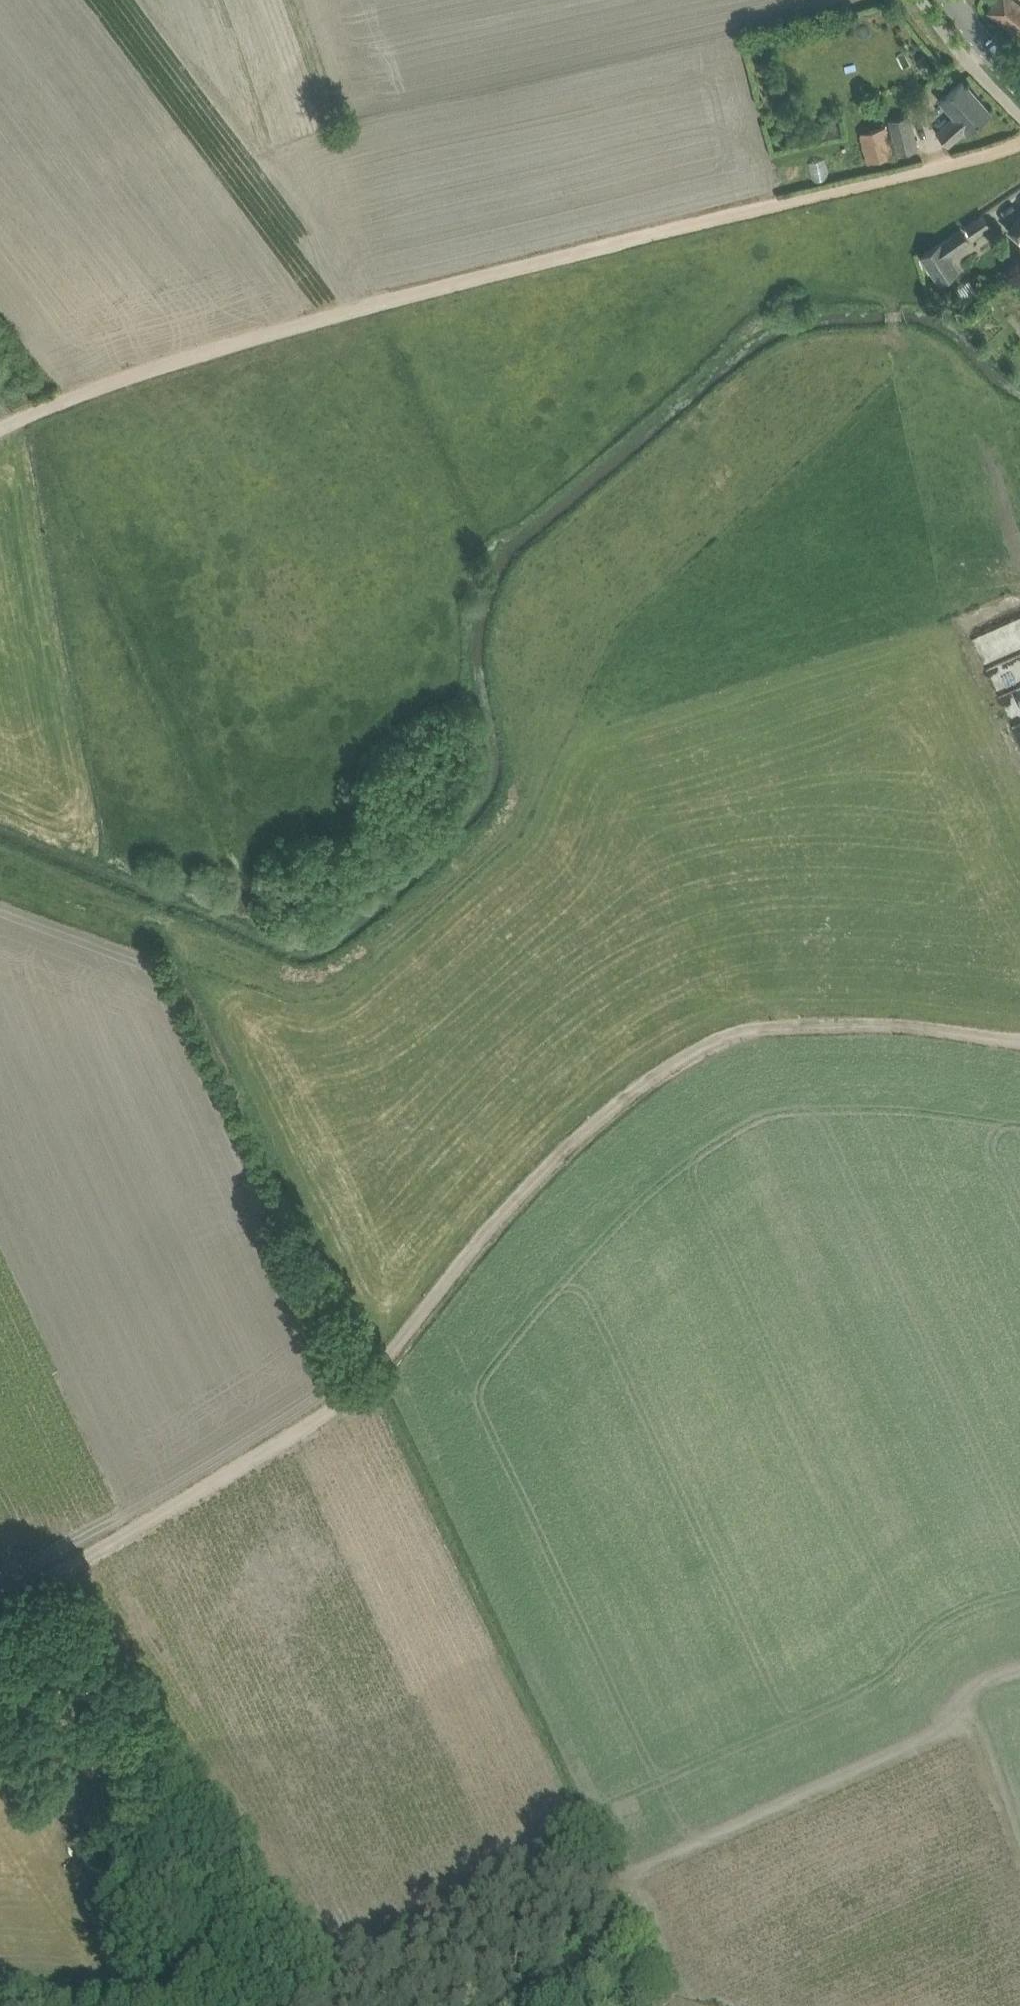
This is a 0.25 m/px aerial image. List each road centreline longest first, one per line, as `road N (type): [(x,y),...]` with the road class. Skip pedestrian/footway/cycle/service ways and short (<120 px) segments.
road 1 (track): [(0,1611),(274,1446),(375,1374),(446,1277),(651,1077),(698,1047),(791,1023),(1019,1034)]
road 2 (track): [(1019,144),(261,338),(95,389),(0,430)]

